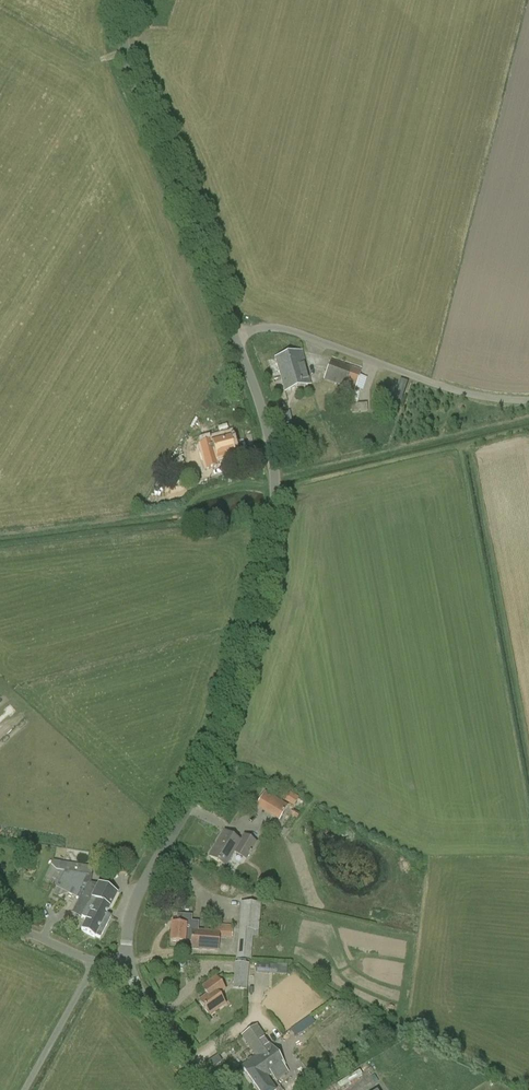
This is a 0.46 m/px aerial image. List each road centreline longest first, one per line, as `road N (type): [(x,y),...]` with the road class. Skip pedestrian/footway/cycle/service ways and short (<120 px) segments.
road 1 (unclassified): [(126,959),(140,889),(211,763),(270,554),(270,433),(235,336)]
road 2 (unclassified): [(235,336),(126,66),(122,0)]
road 3 (unclassified): [(528,401),(444,387),(294,332),(268,327),(235,336)]
road 4 (unclassified): [(206,1089),(140,994),(126,959)]
road 5 (unclassified): [(0,920),(96,963),(126,959)]

